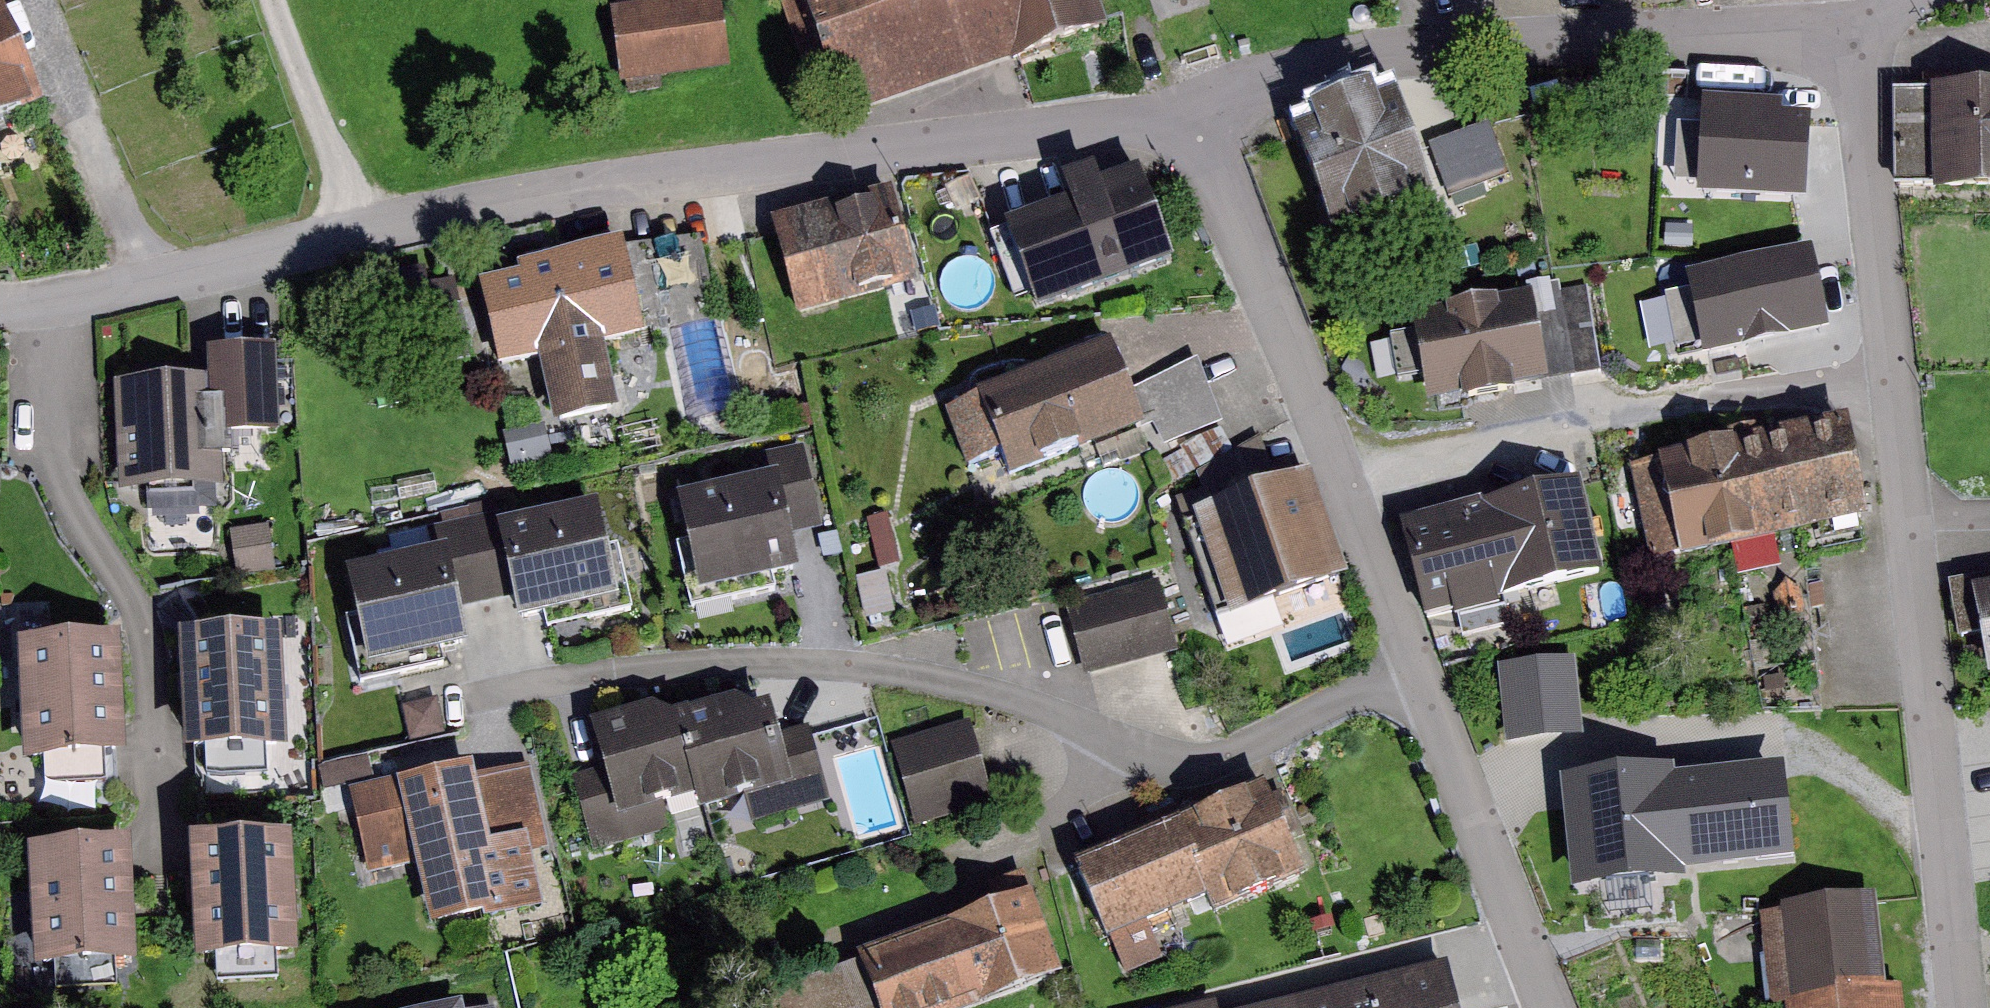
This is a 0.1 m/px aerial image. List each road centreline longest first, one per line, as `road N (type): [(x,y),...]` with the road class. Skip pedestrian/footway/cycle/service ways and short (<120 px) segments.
road 1 (residential): [(1191,111),(495,200),(153,282),(0,302)]
road 2 (residential): [(1963,1007),(1856,65),(1843,34)]
road 3 (residential): [(1418,675),(1352,695),(1194,766),(1155,761),(1068,720),(950,684),(830,664),(594,676),(479,698)]
road 4 (residential): [(1843,34),(1549,37),(1345,55),(1191,111)]
road 5 (residential): [(1418,675),(1191,111)]
road 6 (residential): [(1551,1007),(1418,675)]
road 7 (track): [(25,0),(153,282)]
road 8 (track): [(370,228),(278,0)]

